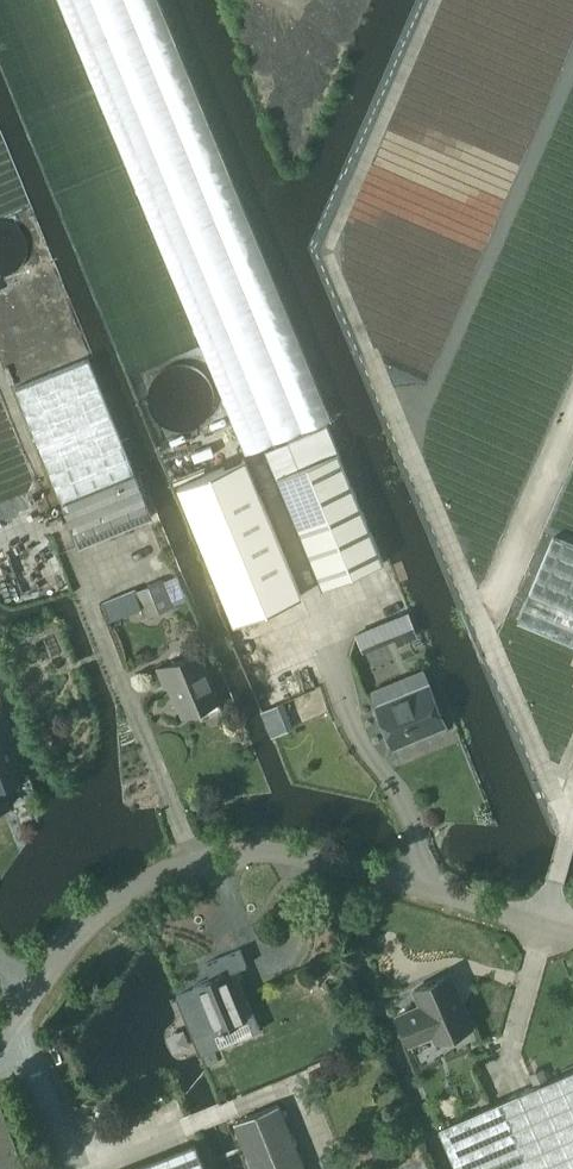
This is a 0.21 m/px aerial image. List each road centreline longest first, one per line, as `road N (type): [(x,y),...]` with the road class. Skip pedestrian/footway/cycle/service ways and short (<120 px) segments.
road 1 (track): [(572,828),(329,254),(439,0)]
road 2 (unclassified): [(572,929),(285,860),(221,860),(152,879),(100,919),(0,1043)]

